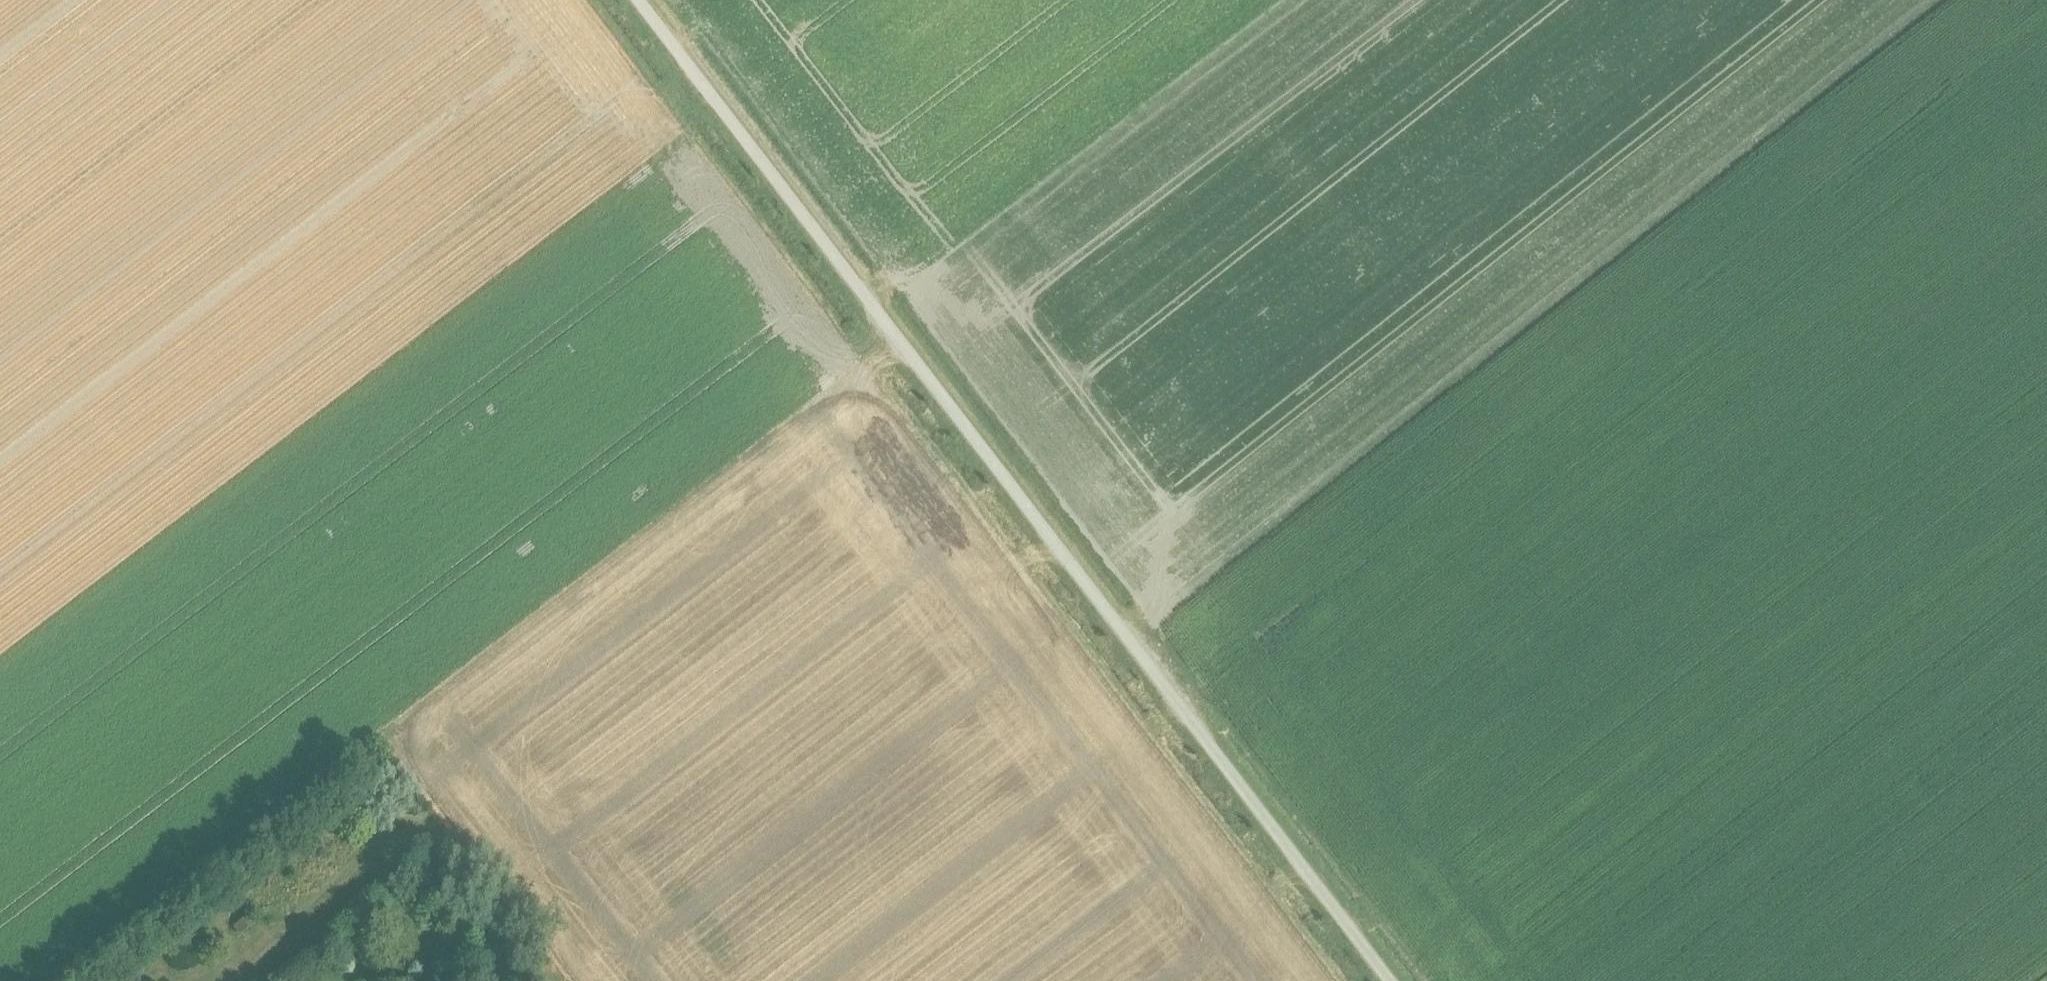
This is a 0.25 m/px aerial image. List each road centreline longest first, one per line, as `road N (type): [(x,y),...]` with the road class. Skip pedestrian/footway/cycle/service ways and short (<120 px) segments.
road 1 (unclassified): [(1389,980),(637,0)]

